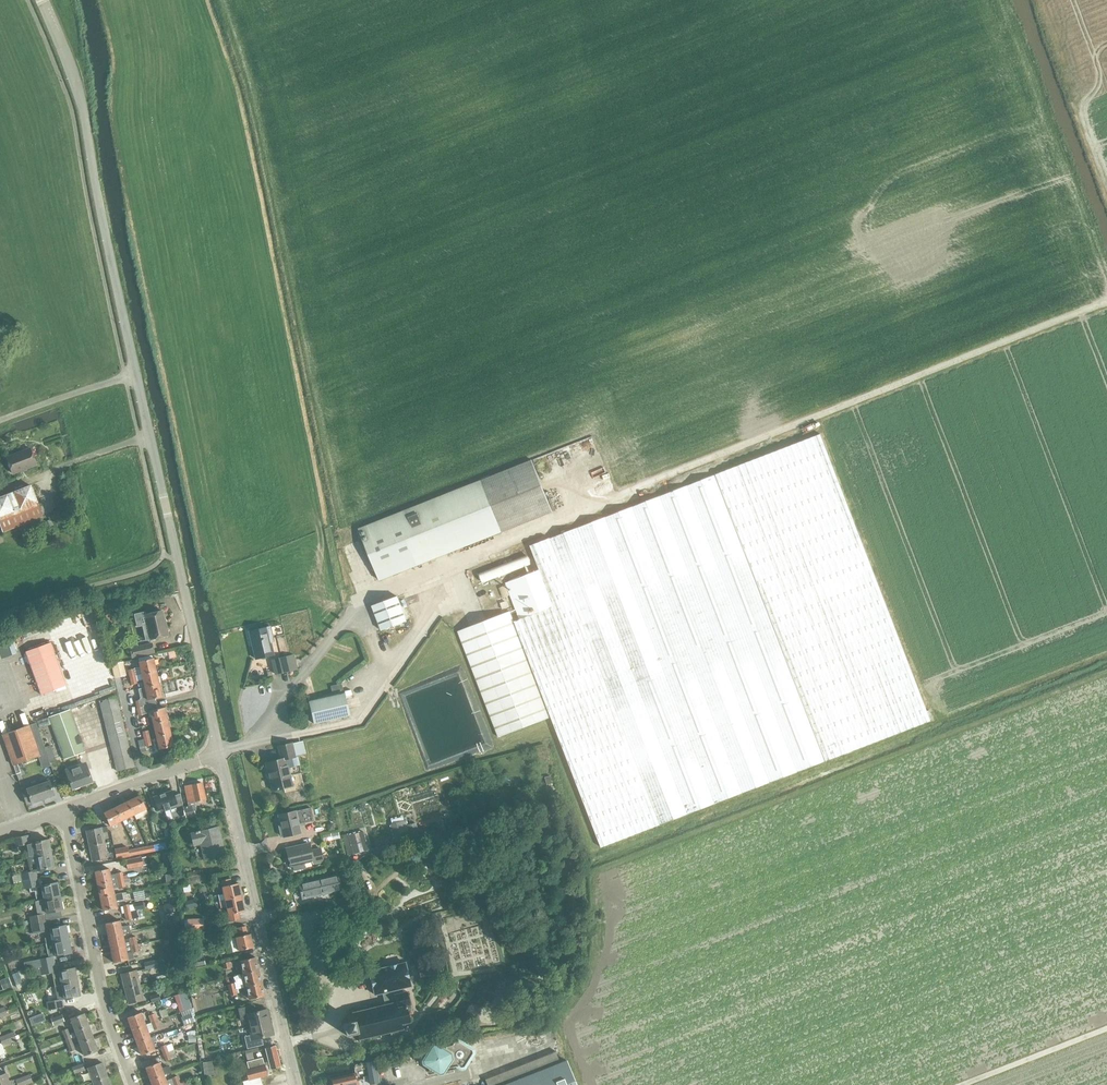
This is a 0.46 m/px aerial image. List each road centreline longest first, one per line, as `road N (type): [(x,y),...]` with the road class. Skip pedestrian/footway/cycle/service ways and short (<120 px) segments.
road 1 (residential): [(221,755),(78,81),(43,0)]
road 2 (track): [(614,498),(1106,301)]
road 3 (residential): [(297,1084),(221,755)]
road 4 (residential): [(66,811),(105,1005),(133,1084)]
road 5 (residential): [(66,811),(221,755)]
road 6 (track): [(961,1084),(1106,1028)]

